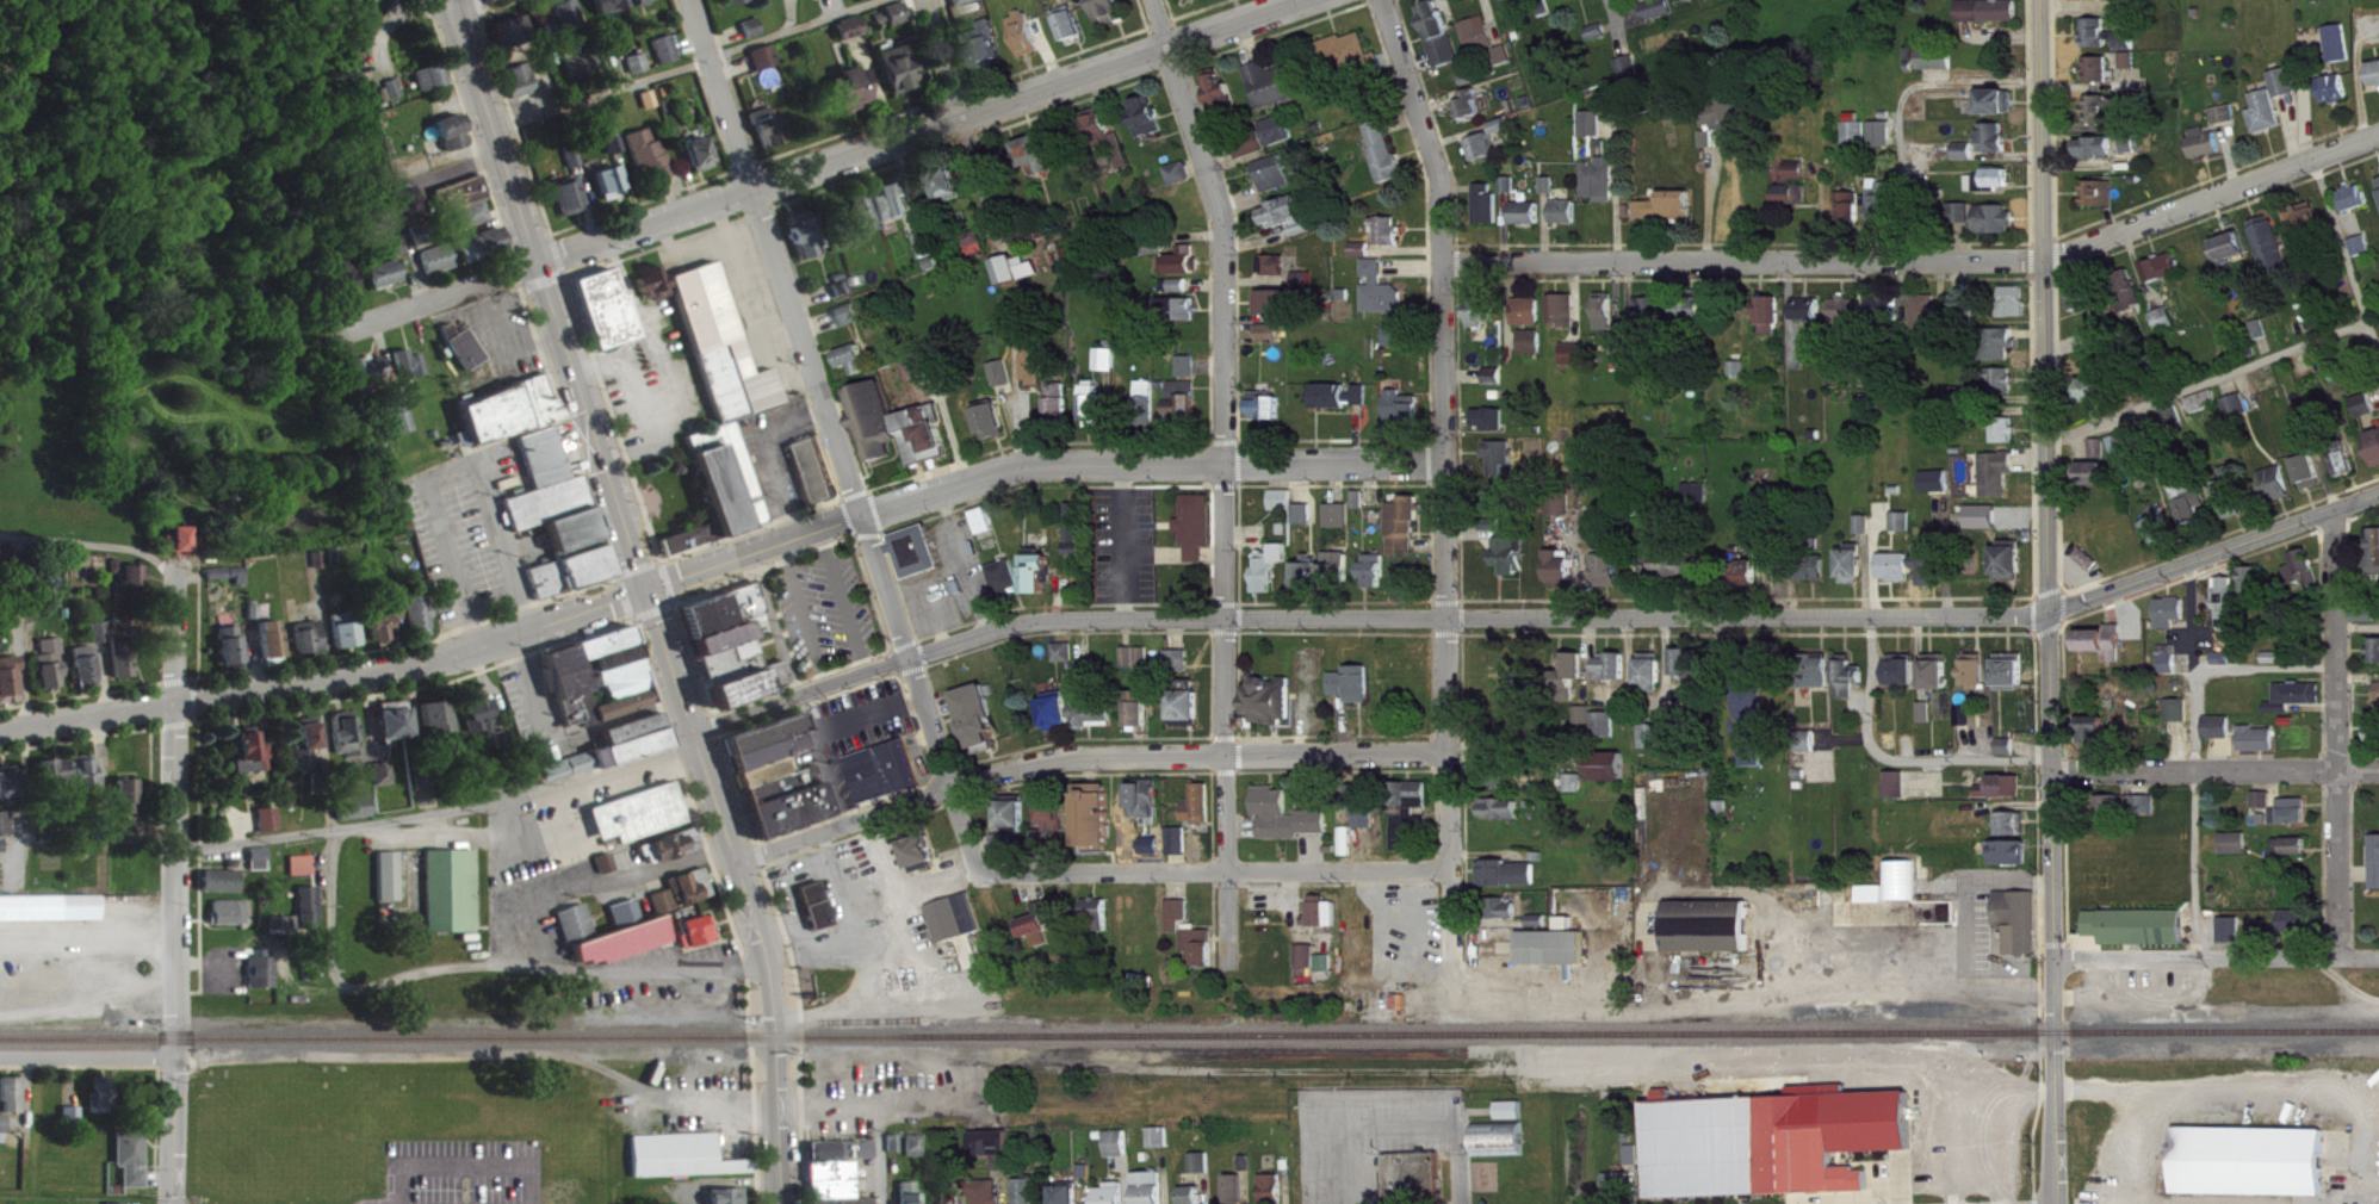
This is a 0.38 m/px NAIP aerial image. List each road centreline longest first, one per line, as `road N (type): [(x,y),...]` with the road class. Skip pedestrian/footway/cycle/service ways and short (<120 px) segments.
road 1 (residential): [(686,732),(1041,617),(1222,623),(1445,615),(2044,615),(2378,498)]
road 2 (residential): [(0,732),(453,653),(1026,465),(1446,466)]
road 3 (tertiary): [(2039,0),(2055,1203)]
road 4 (residential): [(342,328),(1295,0)]
road 5 (secondary): [(537,262),(638,591),(772,975),(786,1203)]
road 6 (residential): [(1154,0),(1222,211),(1227,958)]
road 7 (residential): [(1446,263),(2044,260),(2378,131)]
road 8 (residential): [(691,0),(981,873)]
road 9 (residential): [(1384,0),(1444,187),(1449,870)]
road 10 (residential): [(733,859),(1071,758),(1448,753)]
road 11 (residential): [(174,575),(180,844),(170,1203)]
road 12 (residential): [(981,873),(1449,870)]
road 13 (residential): [(2328,517),(2341,956)]
road 14 (residential): [(2053,957),(2378,956)]
road 15 (residential): [(2053,771),(2378,771)]
road 16 (secondary): [(452,0),(537,262)]
road 17 (residential): [(0,1057),(173,1055)]
road 18 (residential): [(772,975),(600,974)]
road 19 (residential): [(925,0),(965,118)]

